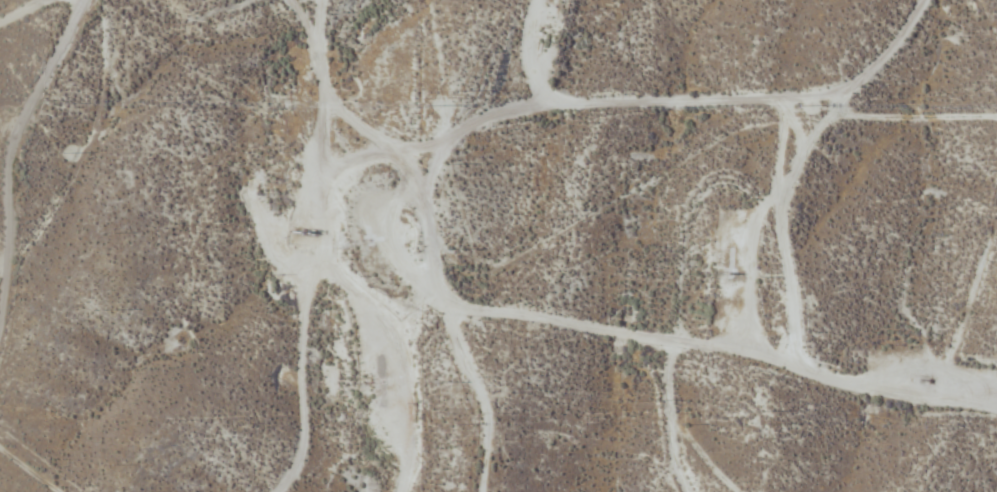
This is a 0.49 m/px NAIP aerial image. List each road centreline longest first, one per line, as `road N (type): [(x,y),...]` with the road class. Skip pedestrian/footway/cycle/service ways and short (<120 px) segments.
road 1 (residential): [(277,491),(300,453),(331,301),(383,218),(477,307),(471,395),(492,448),(481,491)]

